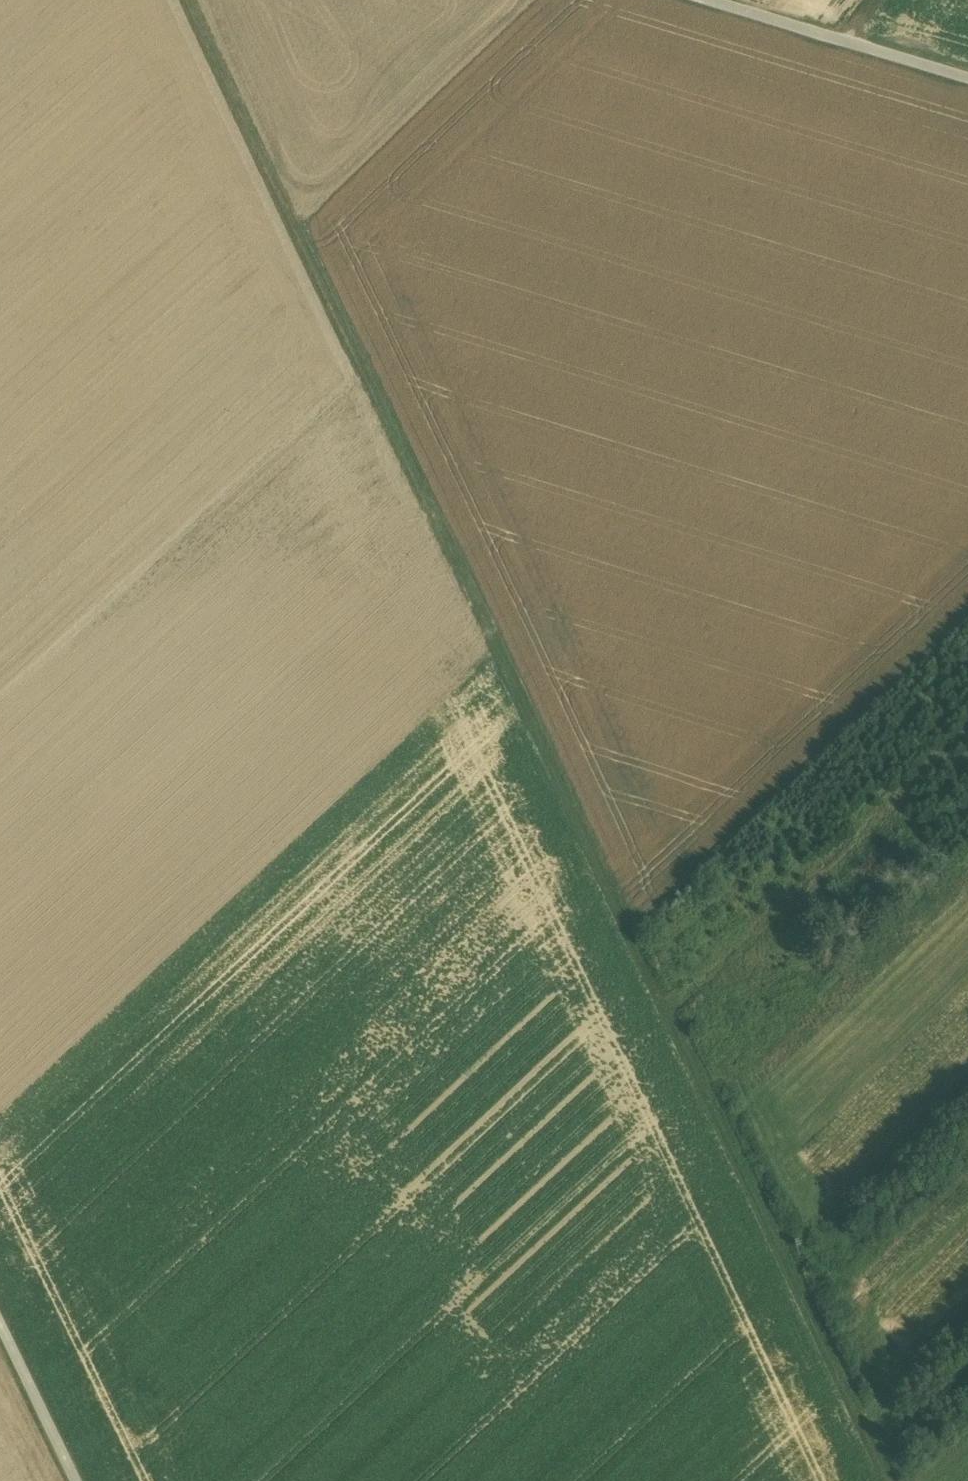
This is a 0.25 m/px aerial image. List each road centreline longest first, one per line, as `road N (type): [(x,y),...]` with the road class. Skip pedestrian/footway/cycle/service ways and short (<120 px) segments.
road 1 (track): [(189,0),(887,1480)]
road 2 (unclassified): [(683,0),(967,86)]
road 3 (track): [(76,1480),(0,1326)]

